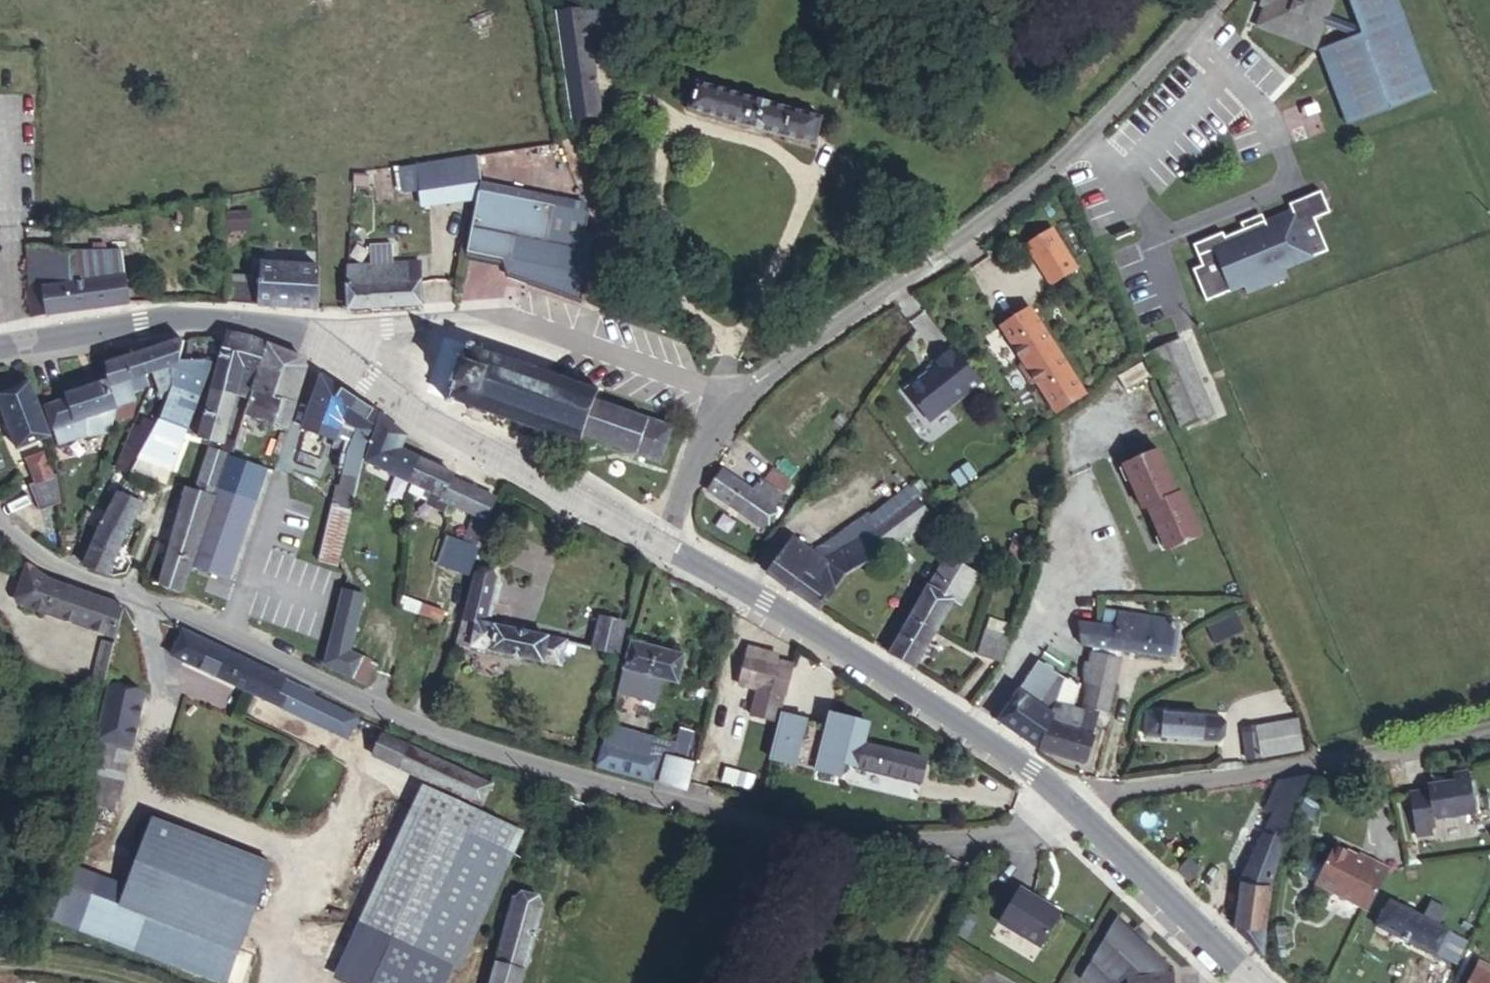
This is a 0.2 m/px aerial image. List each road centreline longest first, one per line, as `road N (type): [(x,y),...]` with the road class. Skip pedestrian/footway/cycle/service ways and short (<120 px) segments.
road 1 (residential): [(0,514),(30,544),(110,591),(533,767),(739,817),(948,841),(1028,826),(1063,800)]
road 2 (residential): [(658,537),(685,467),(732,404),(777,361),(1022,192),(1104,121),(1215,0)]
road 3 (secondary): [(658,537),(429,419),(282,328),(192,317),(0,343)]
road 4 (secondary): [(1063,800),(898,684),(658,537)]
road 5 (residential): [(1077,811),(1097,796),(1354,761),(1489,731)]
road 6 (secondary): [(1244,969),(1077,811)]
road 7 (track): [(0,964),(75,964),(138,982)]

